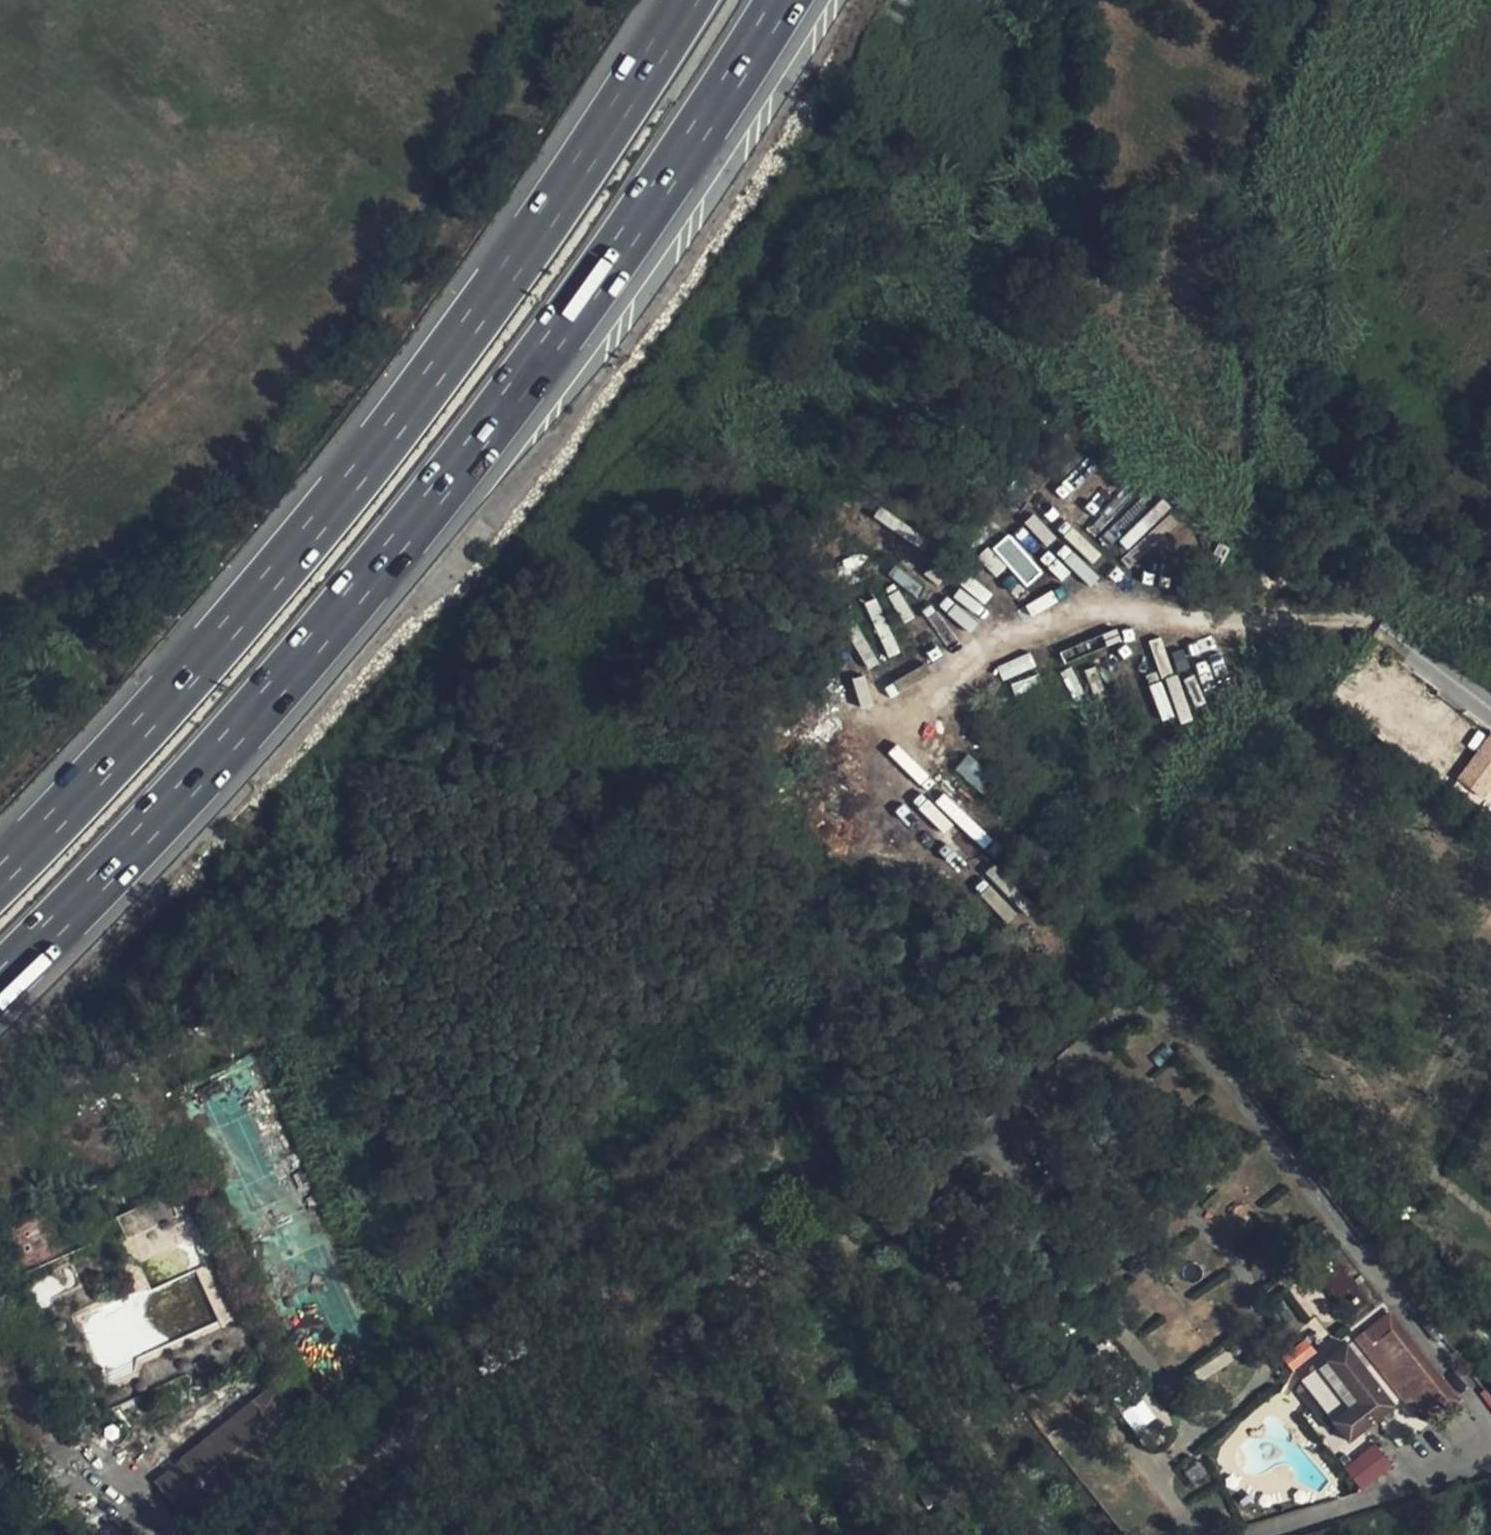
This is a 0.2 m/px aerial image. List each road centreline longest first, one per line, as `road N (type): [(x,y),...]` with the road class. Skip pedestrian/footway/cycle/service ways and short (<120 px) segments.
road 1 (motorway): [(0,980),(106,874),(385,561),(673,170),(780,0)]
road 2 (motorway): [(686,0),(522,254),(383,440),(273,577),(0,872)]
road 3 (track): [(1292,625),(1225,627),(1112,613),(1022,633),(898,723)]

